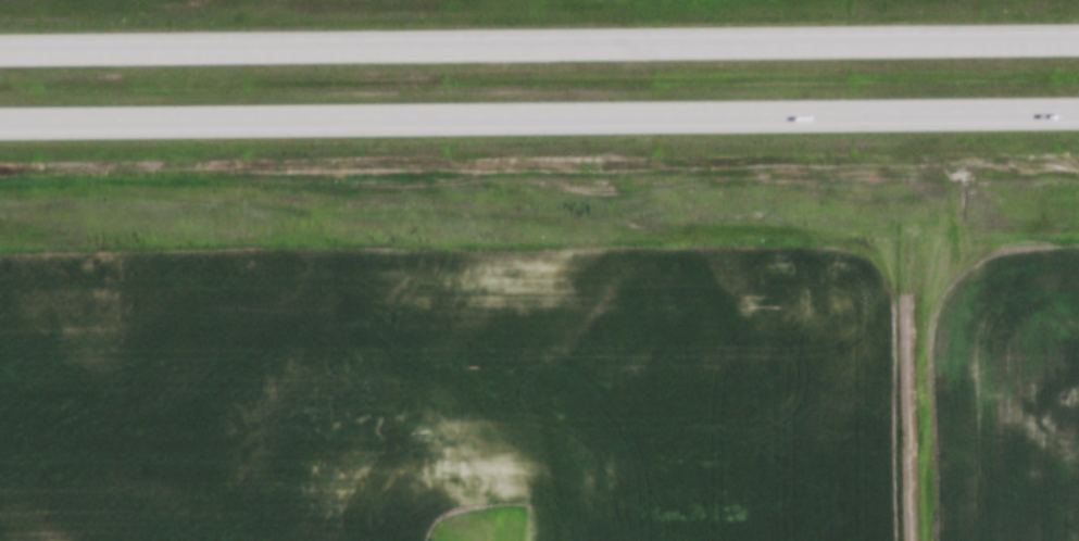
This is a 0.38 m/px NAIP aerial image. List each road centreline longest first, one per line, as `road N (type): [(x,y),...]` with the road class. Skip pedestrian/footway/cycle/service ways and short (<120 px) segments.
road 1 (motorway): [(1078,34),(0,47)]
road 2 (motorway): [(0,123),(1078,112)]

